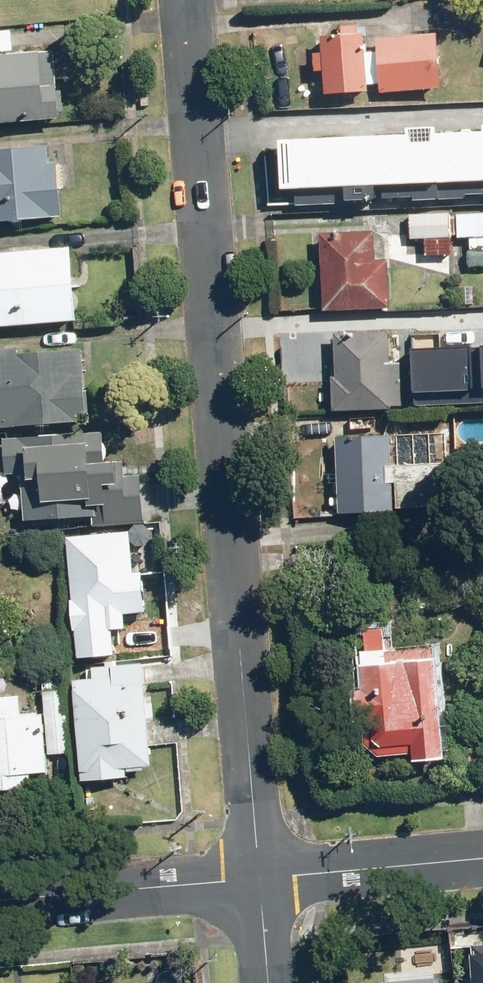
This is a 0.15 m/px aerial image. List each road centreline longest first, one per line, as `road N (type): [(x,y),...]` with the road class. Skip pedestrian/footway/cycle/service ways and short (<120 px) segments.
road 1 (residential): [(184,0),(261,878)]
road 2 (residential): [(0,902),(261,878)]
road 3 (residential): [(261,878),(482,859)]

